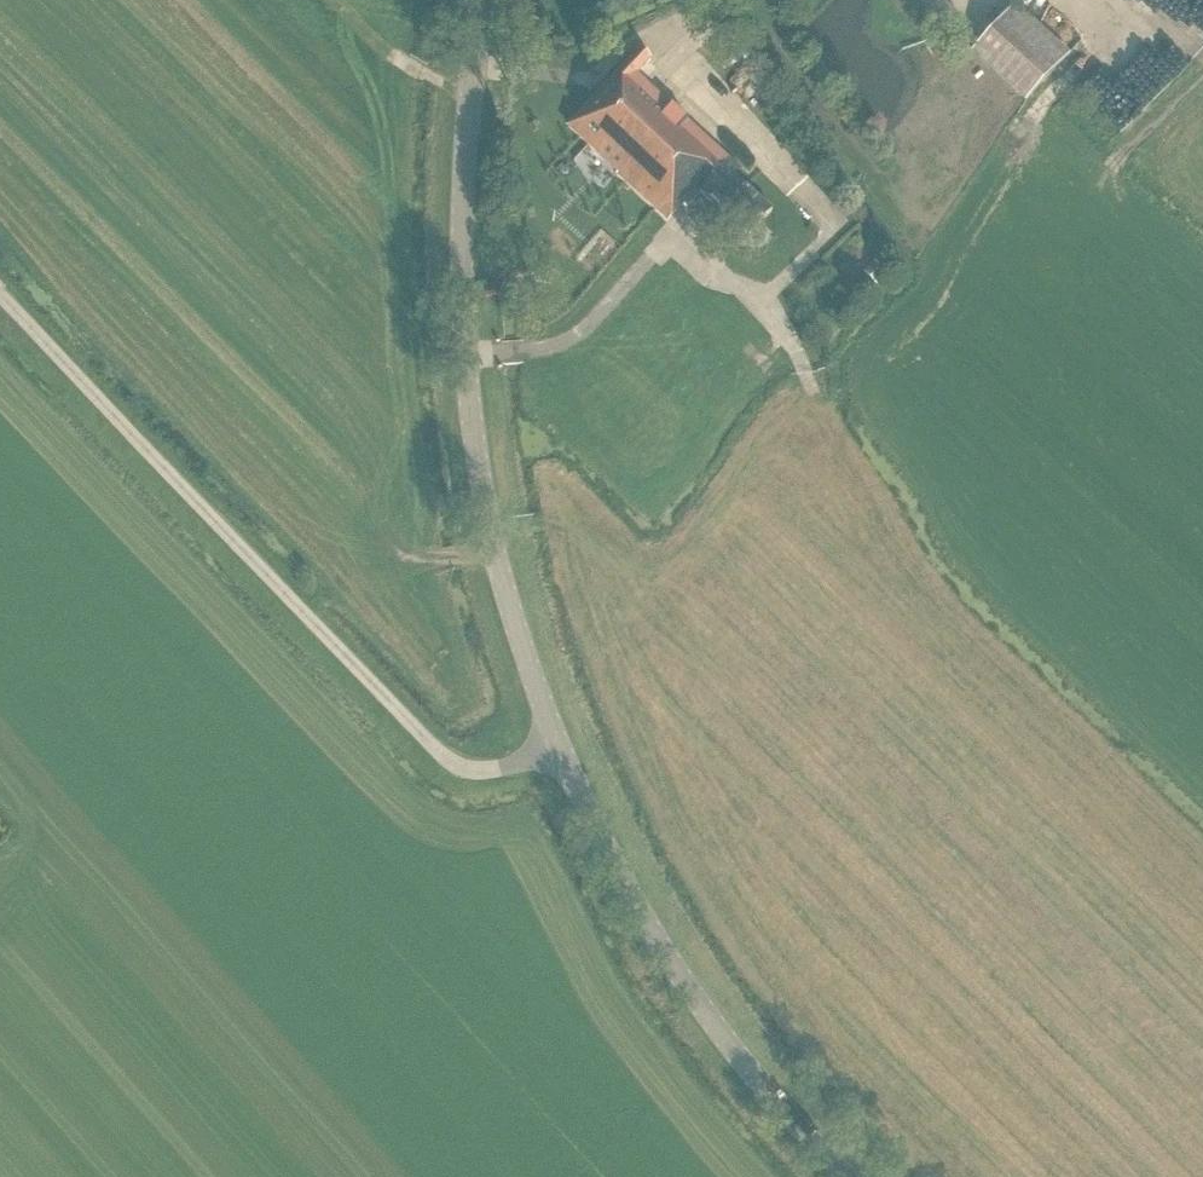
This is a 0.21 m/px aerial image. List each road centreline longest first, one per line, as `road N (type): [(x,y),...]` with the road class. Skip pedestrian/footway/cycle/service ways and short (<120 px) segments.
road 1 (tertiary): [(844,1176),(723,1044),(619,885),(553,738),(488,561),(461,358),(453,189),(488,0)]

